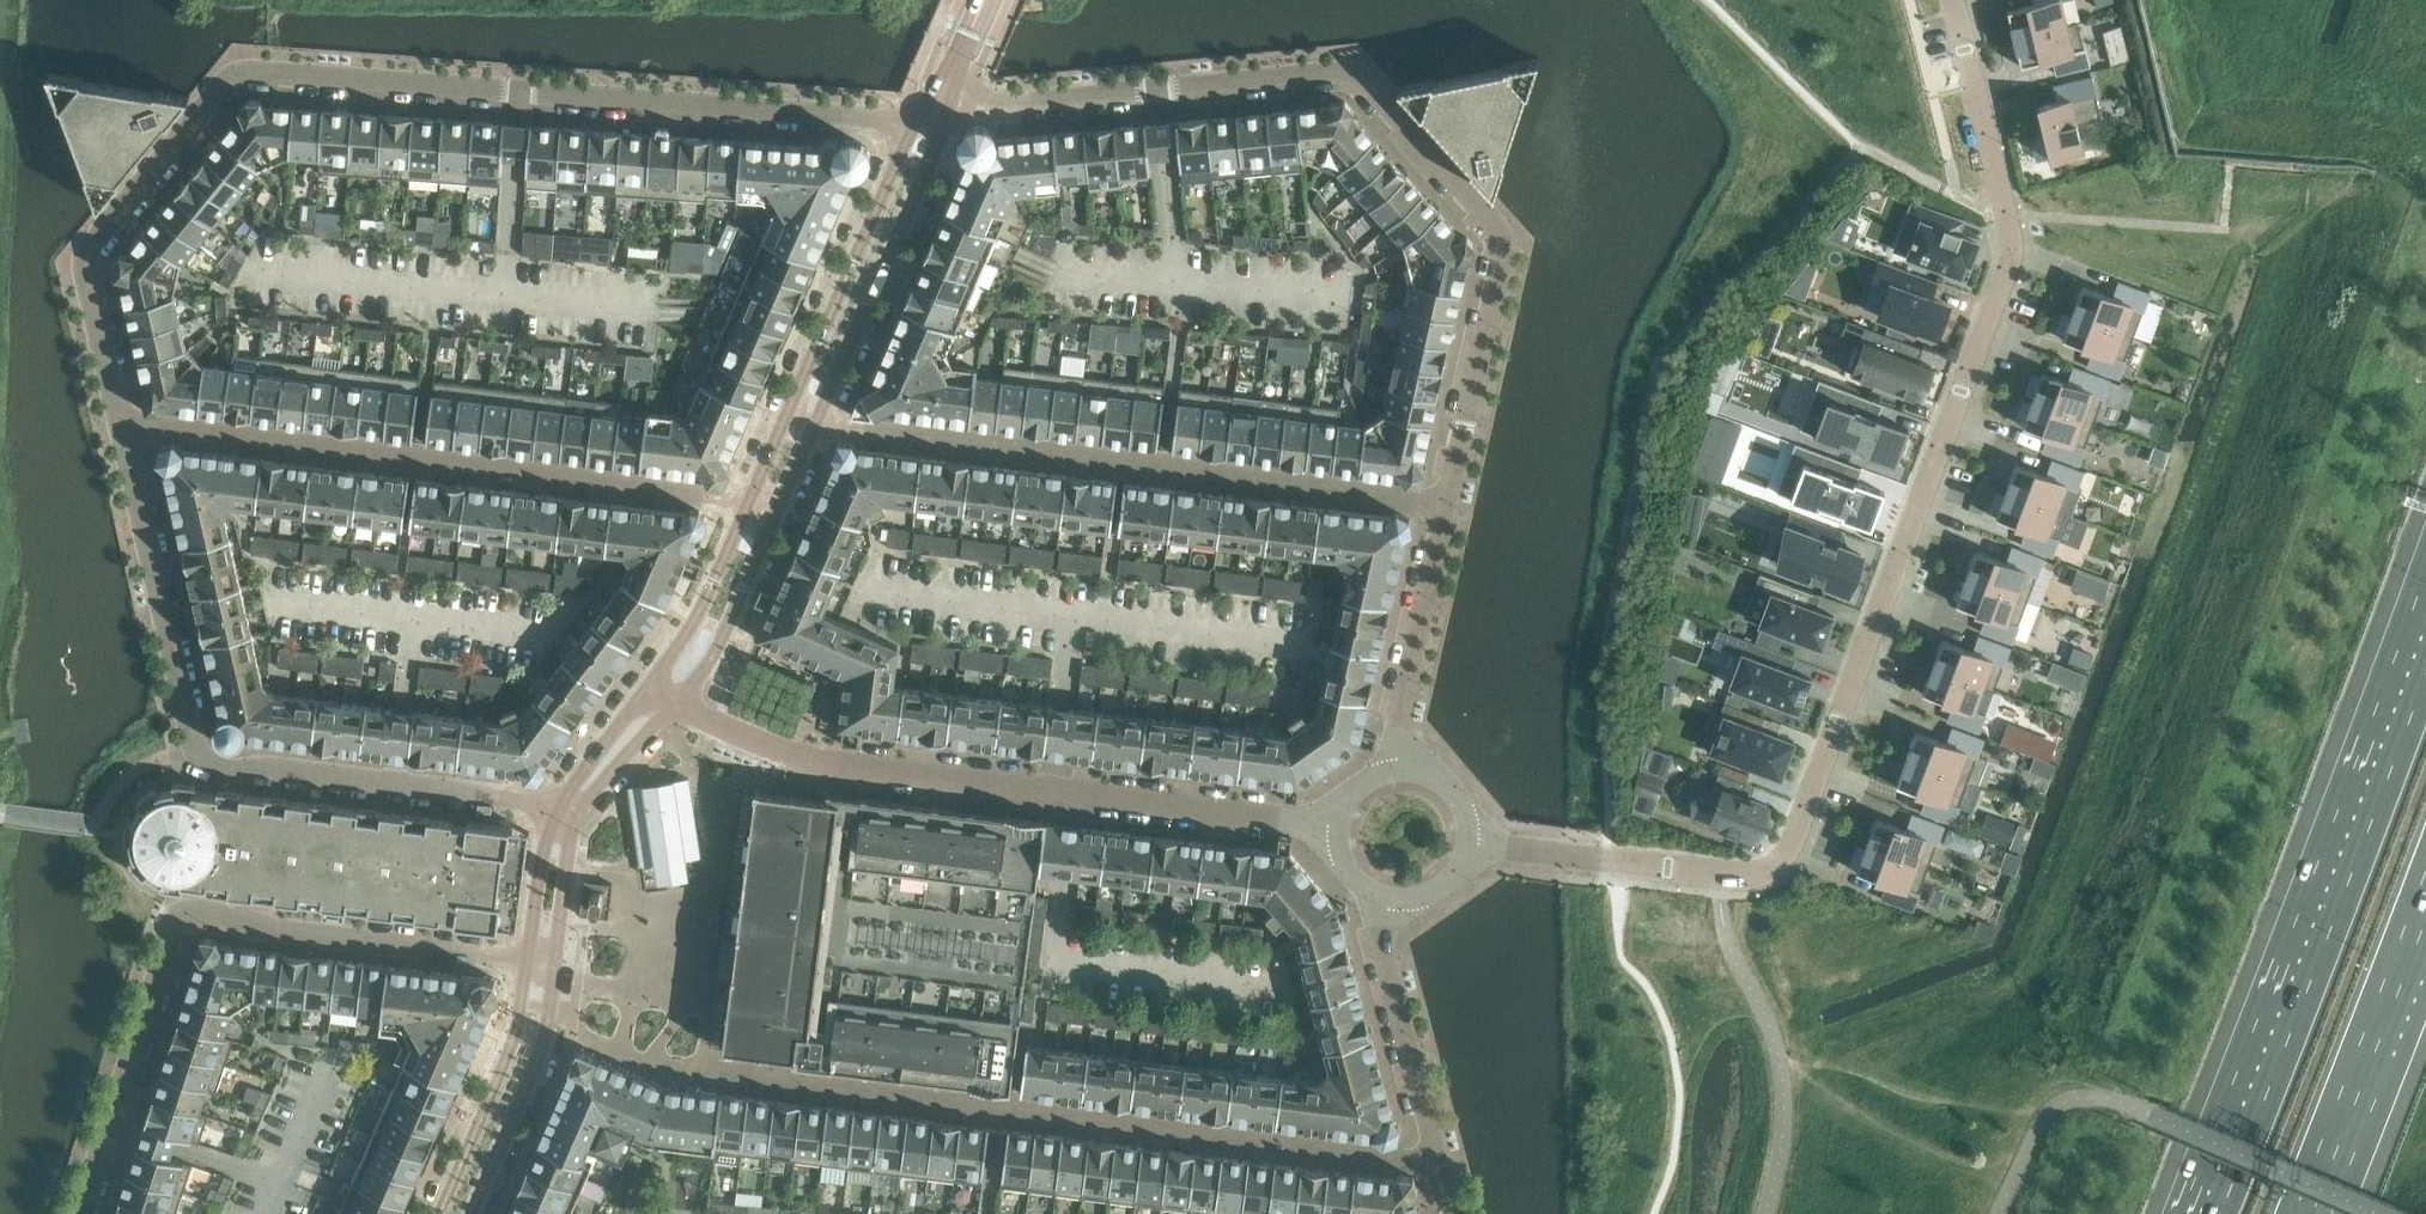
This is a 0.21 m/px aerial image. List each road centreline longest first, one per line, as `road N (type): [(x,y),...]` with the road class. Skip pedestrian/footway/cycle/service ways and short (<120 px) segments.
road 1 (residential): [(1956,0),(2015,247),(1793,848),(1780,866),(1751,875),(1466,846)]
road 2 (residential): [(944,106),(239,78),(83,264),(129,429)]
road 3 (residential): [(537,1016),(667,1066),(1440,1165)]
road 4 (residential): [(944,106),(1344,73),(1511,242),(1453,511)]
road 5 (residential): [(129,429),(195,747),(218,763),(571,805)]
road 6 (residential): [(663,690),(815,761),(1339,829)]
road 7 (residential): [(541,951),(184,920),(81,1213)]
road 8 (residential): [(806,412),(850,432),(1453,511)]
road 9 (residential): [(762,522),(721,501),(129,429)]
road 10 (motorway): [(2425,622),(2198,1213)]
road 11 (secondary): [(806,412),(944,106)]
road 12 (motorway): [(2310,1213),(2425,909)]
road 13 (residential): [(1389,898),(1383,941),(1440,1165)]
road 14 (residential): [(1453,511),(1399,770)]
road 15 (secondary): [(452,1213),(537,1016)]
road 16 (secondary): [(663,690),(714,623),(762,522)]
road 17 (secondary): [(541,951),(558,839),(571,805)]
road 18 (secondary): [(571,805),(663,690)]

